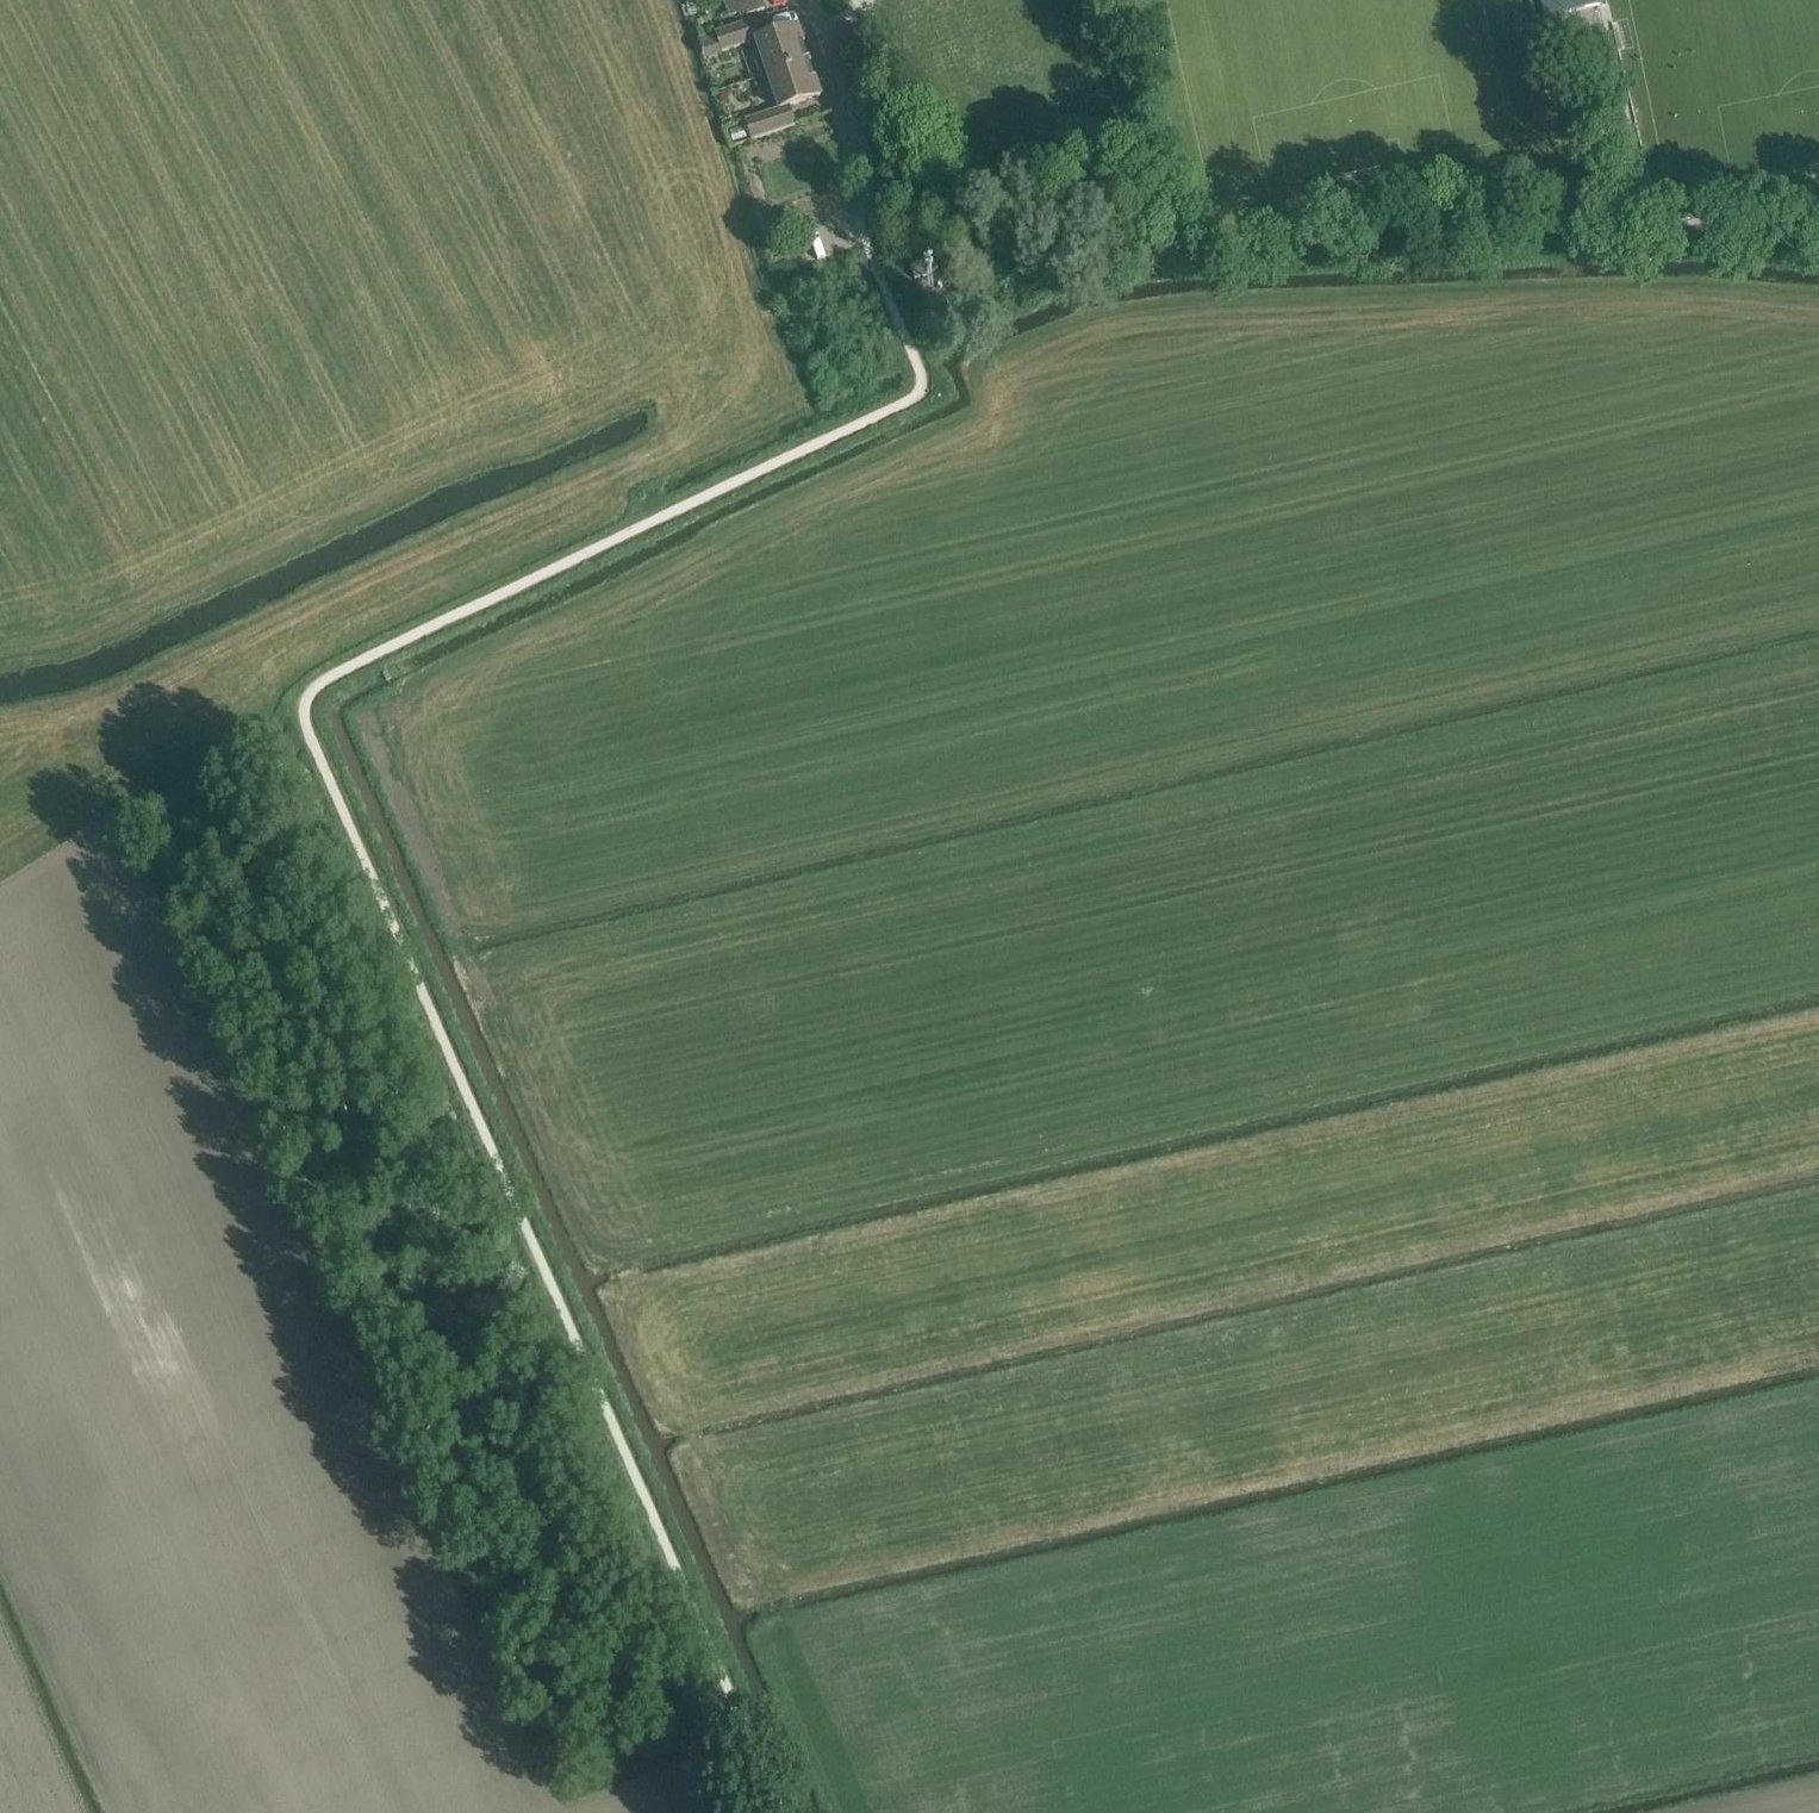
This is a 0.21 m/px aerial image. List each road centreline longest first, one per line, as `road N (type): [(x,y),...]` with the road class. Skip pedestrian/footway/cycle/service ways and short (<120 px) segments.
road 1 (residential): [(855,209),(872,190),(870,176),(811,0)]

